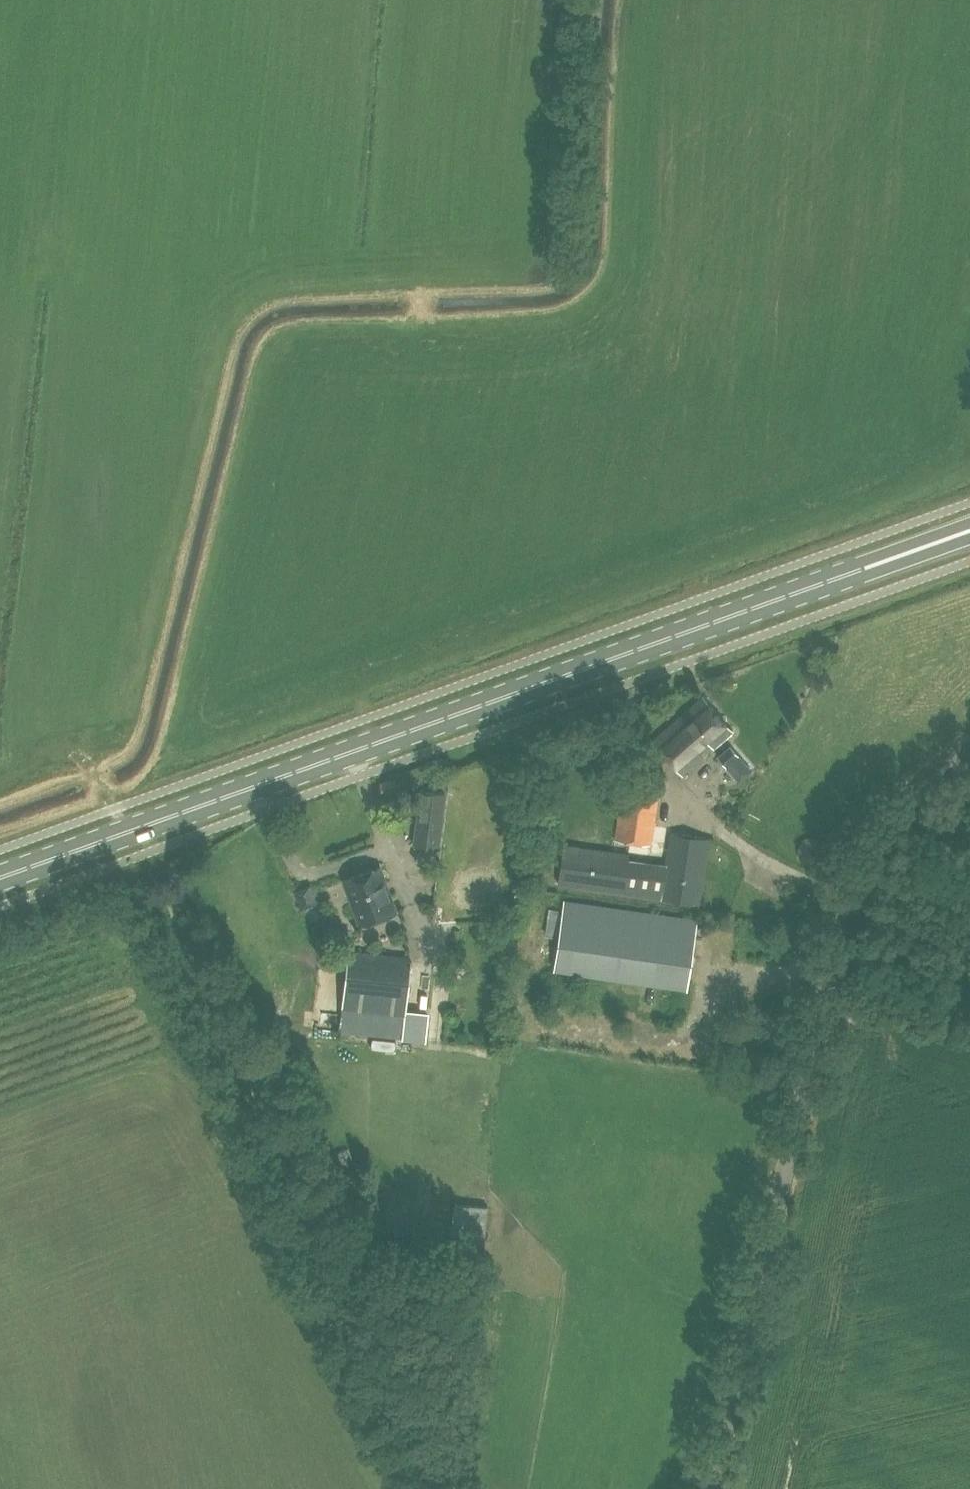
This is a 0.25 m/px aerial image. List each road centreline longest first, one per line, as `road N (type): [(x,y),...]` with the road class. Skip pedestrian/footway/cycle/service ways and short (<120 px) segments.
road 1 (primary): [(0,880),(969,532)]
road 2 (unclassified): [(708,1488),(834,950),(863,870),(887,834),(969,767)]
road 3 (track): [(447,1488),(148,856)]

